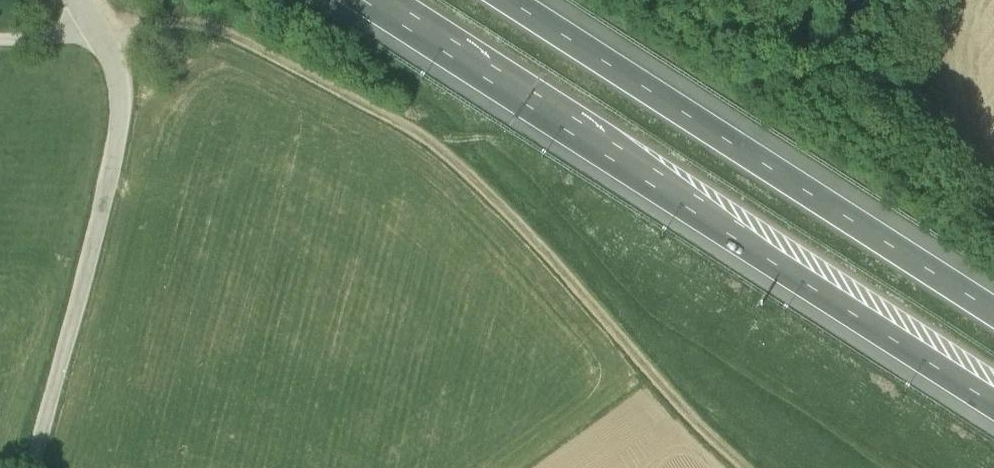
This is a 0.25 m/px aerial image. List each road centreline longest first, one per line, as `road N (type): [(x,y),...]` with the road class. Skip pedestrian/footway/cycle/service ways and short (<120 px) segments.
road 1 (track): [(103,35),(168,24),(222,28),(399,117),(505,213),(744,467)]
road 2 (motorway): [(372,0),(993,405)]
road 3 (motorway): [(993,307),(521,0)]
road 4 (tertiary): [(80,0),(113,55),(121,115),(32,467)]

